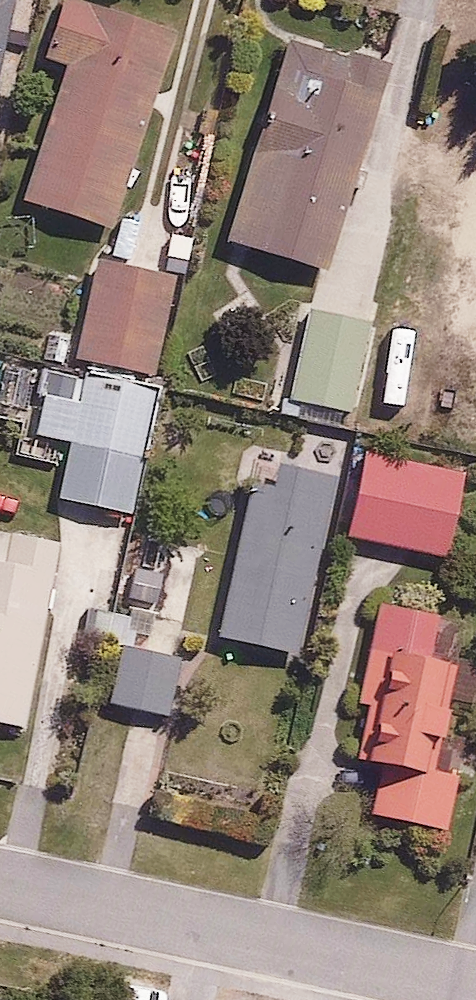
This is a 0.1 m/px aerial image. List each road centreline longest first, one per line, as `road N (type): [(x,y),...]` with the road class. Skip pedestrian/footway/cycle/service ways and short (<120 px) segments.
road 1 (residential): [(475,984),(0,883)]

